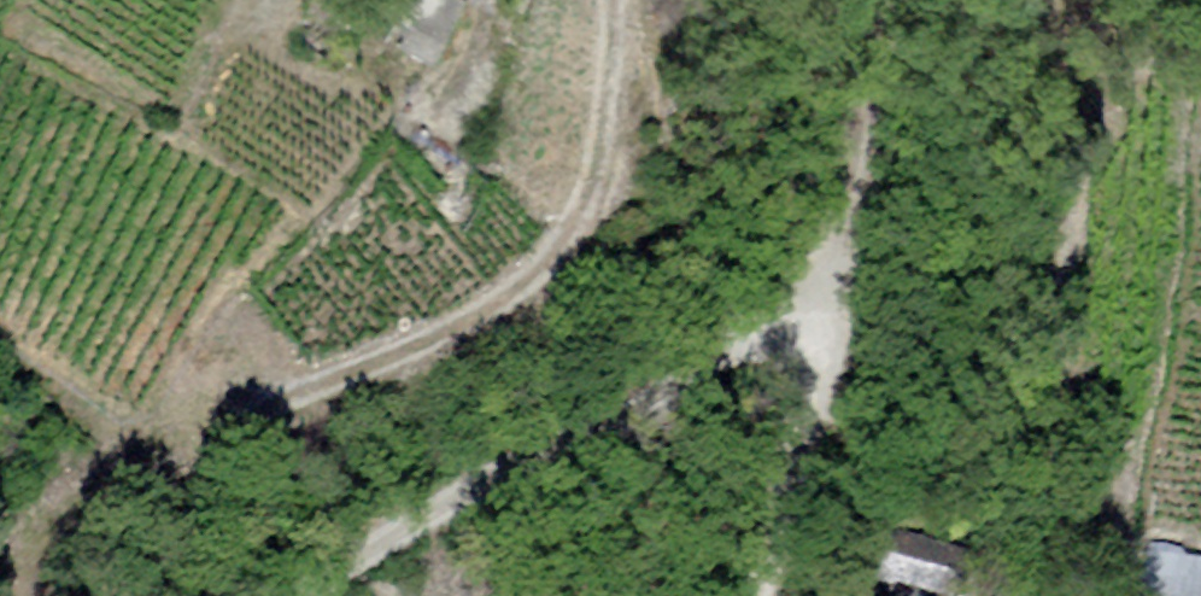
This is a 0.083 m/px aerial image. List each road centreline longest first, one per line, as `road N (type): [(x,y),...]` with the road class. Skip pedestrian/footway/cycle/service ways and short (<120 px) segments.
road 1 (track): [(763,595),(822,354),(773,331),(286,595)]
road 2 (track): [(142,595),(205,457),(466,318),(537,255),(591,187),(619,29),(616,0)]
road 3 (track): [(822,354),(874,0)]

